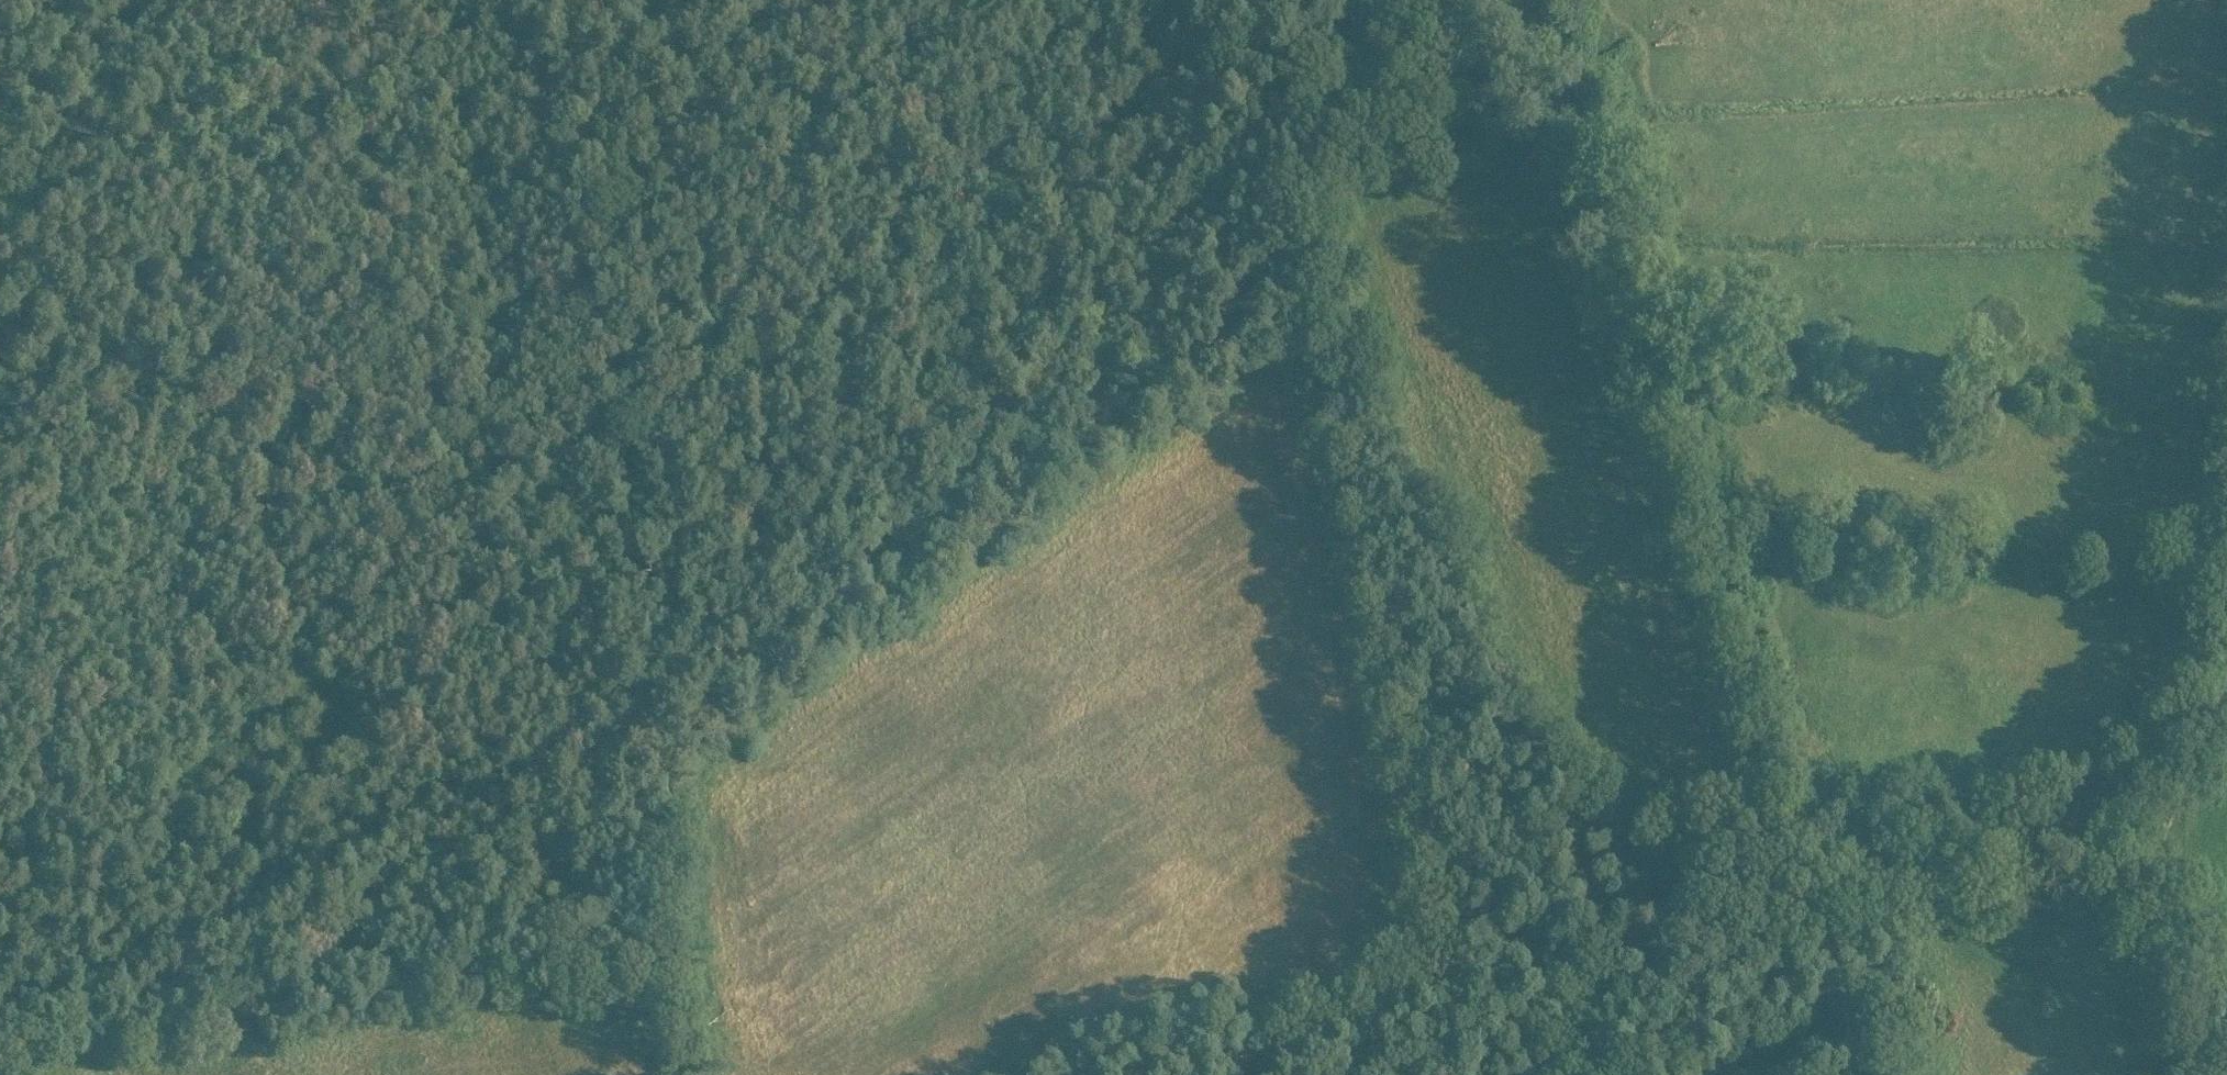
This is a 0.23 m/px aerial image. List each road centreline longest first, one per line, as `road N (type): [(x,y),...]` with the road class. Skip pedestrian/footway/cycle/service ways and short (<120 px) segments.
road 1 (track): [(1530,1074),(1664,904),(1702,885),(1755,876),(1992,853),(2149,788),(2226,701)]

